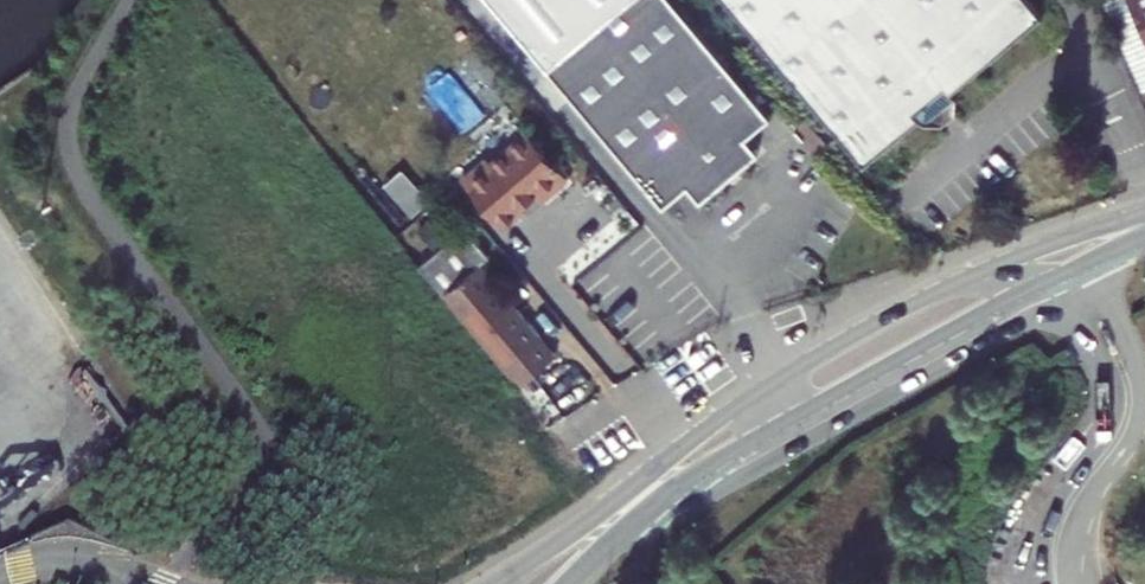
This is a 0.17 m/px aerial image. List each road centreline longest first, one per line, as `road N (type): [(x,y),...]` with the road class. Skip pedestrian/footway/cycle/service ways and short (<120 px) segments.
road 1 (secondary): [(1144,215),(1027,251),(815,355),(489,583)]
road 2 (unknown): [(155,583),(270,477),(264,439),(130,251),(72,148),(79,88),(129,0)]
road 3 (secondary): [(564,583),(640,514),(743,442),(1004,299),(1144,235)]

